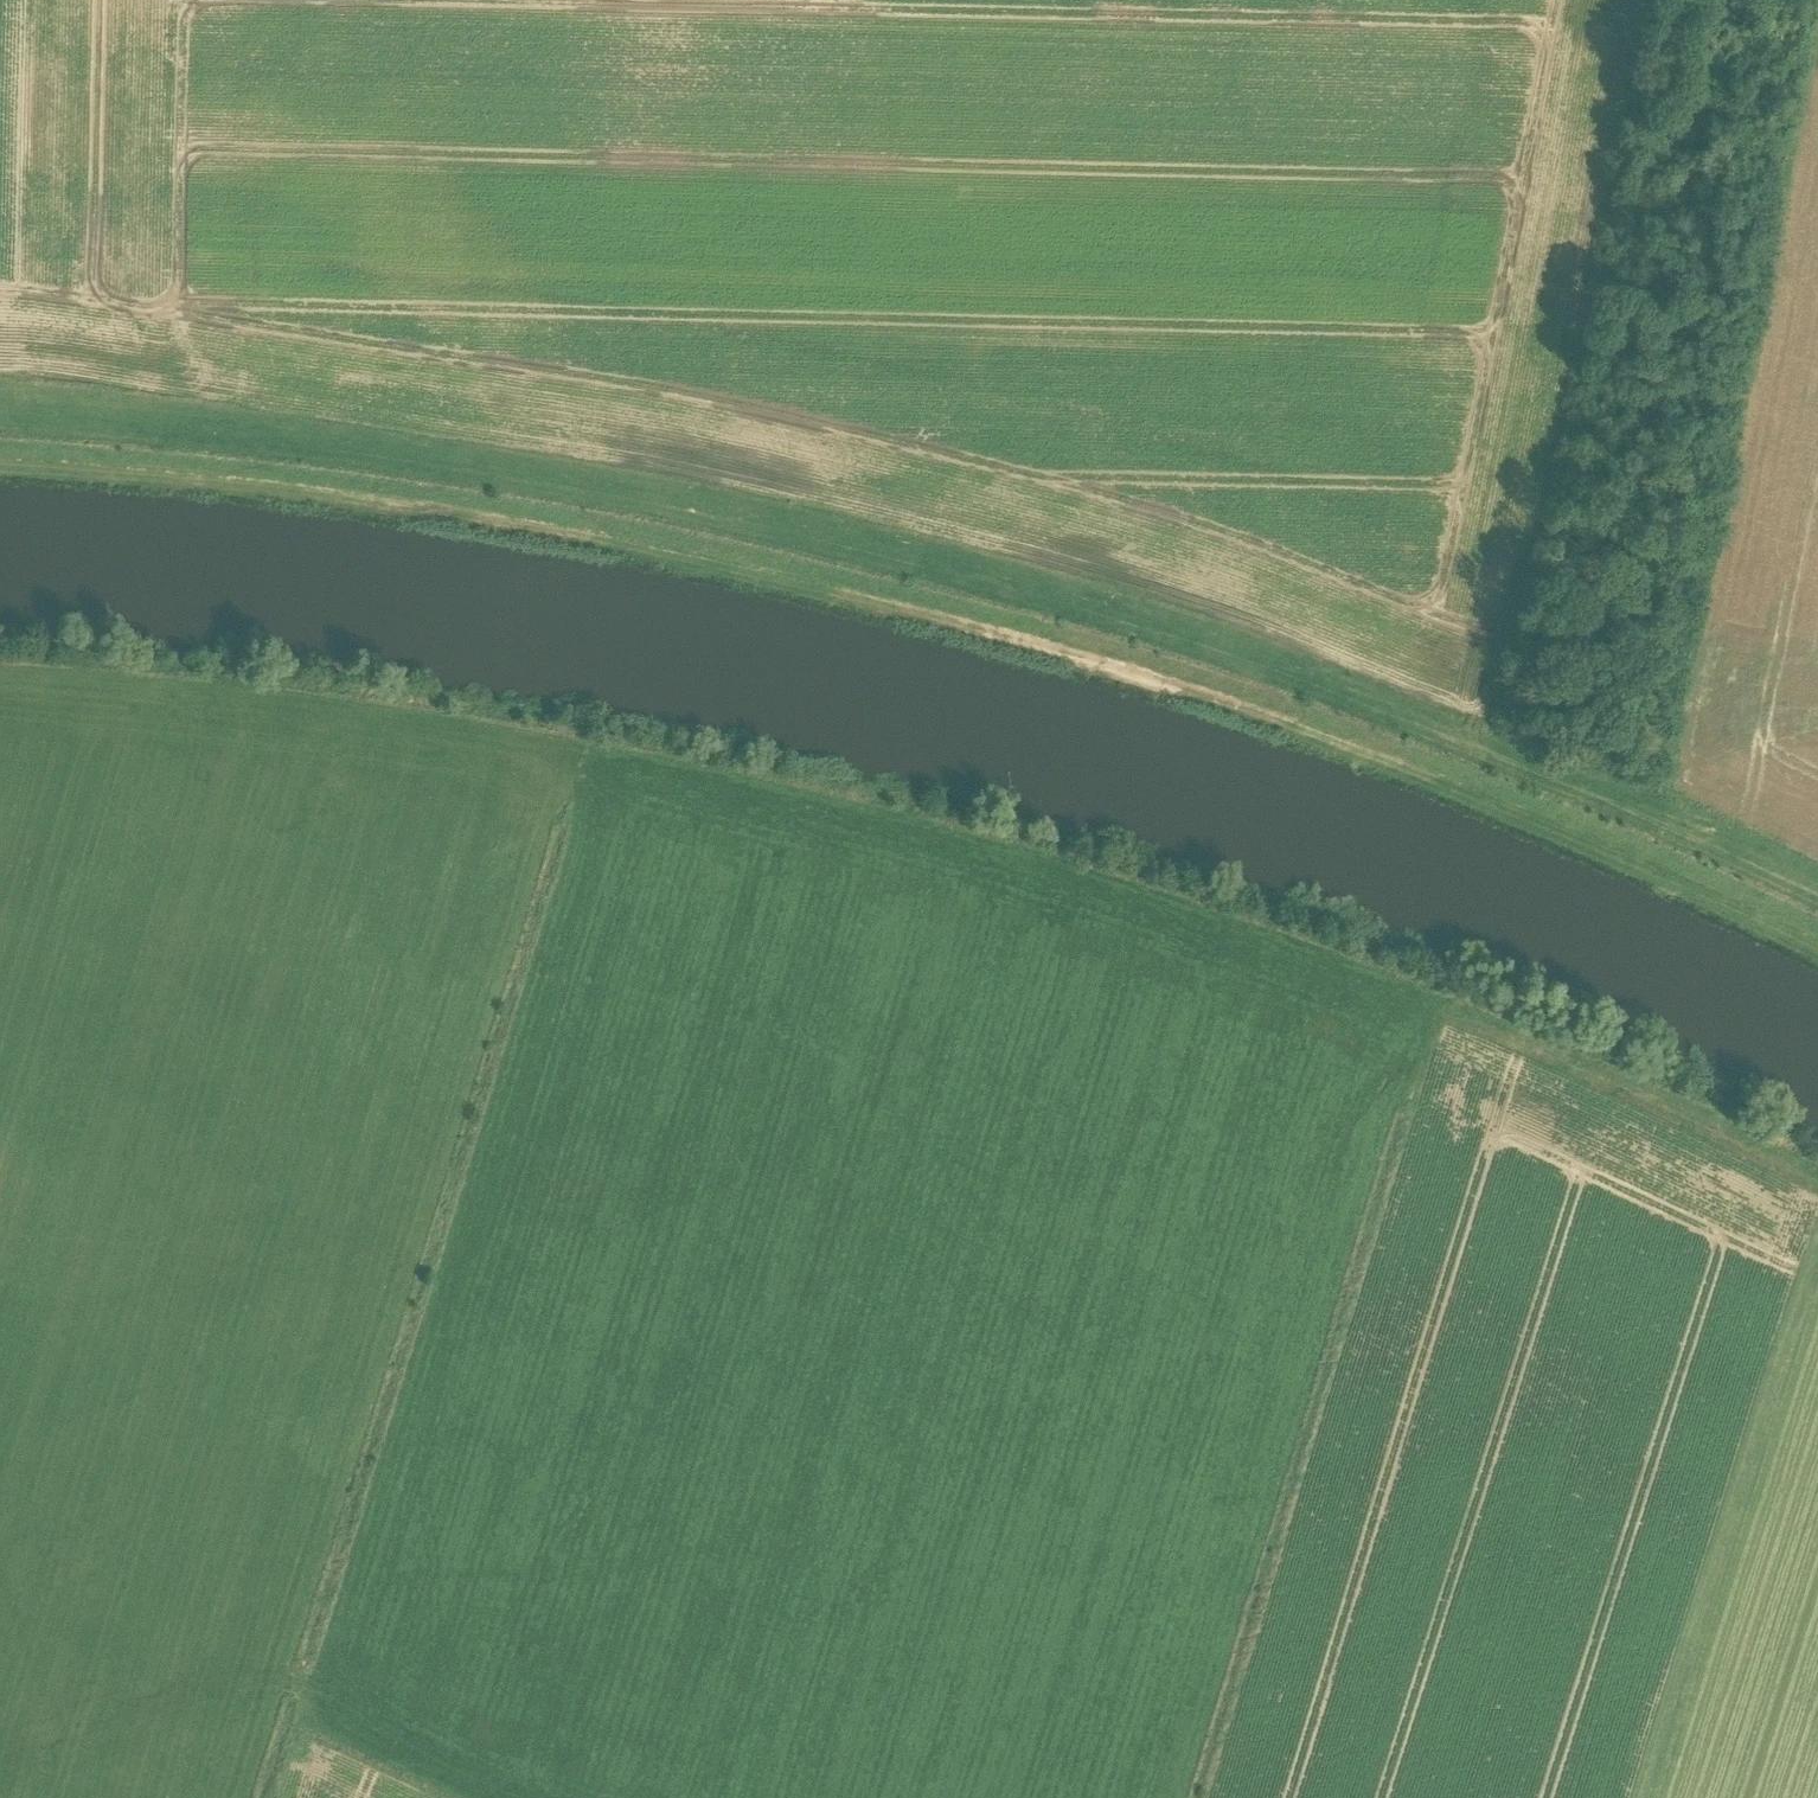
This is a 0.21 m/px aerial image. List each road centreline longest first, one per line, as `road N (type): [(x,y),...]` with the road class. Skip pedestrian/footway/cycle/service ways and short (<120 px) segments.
road 1 (track): [(0,459),(430,504),(728,569),(1302,723),(1817,949)]

